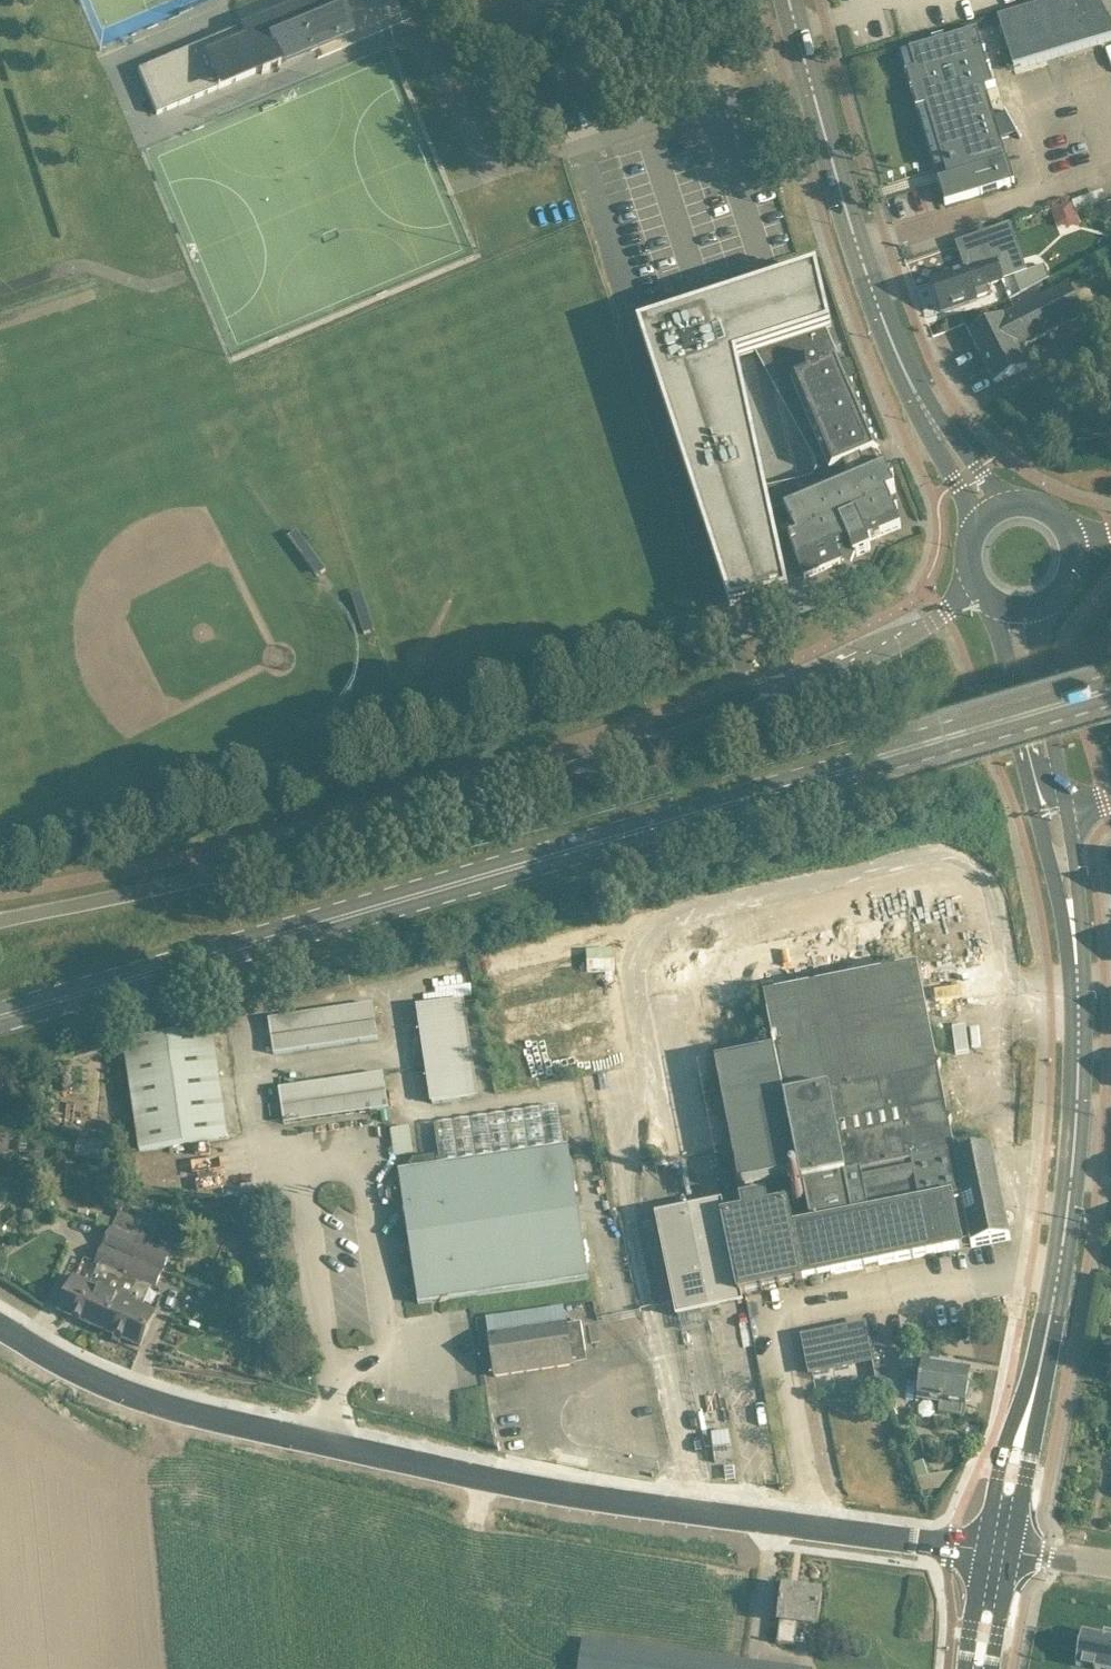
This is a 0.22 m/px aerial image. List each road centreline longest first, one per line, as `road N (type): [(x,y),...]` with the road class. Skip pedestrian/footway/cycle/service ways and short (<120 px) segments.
road 1 (primary): [(0,1017),(1110,695)]
road 2 (secondary): [(987,1549),(656,1509),(338,1445),(104,1383),(0,1325)]
road 3 (secondary): [(756,710),(270,861),(0,922)]
road 4 (secondary): [(1032,1403),(1068,1221),(1079,1102),(1075,939)]
road 5 (secondary): [(929,419),(862,256),(789,0)]
road 6 (residential): [(756,710),(634,327)]
road 7 (secondary): [(974,586),(917,635),(756,710)]
road 8 (secondary): [(1067,808),(1033,611)]
road 9 (secondary): [(999,607),(1034,780)]
road 10 (secondary): [(1034,780),(1075,939)]
road 11 (secondary): [(1032,1403),(1004,1455),(987,1549)]
road 12 (secondary): [(1016,1552),(1035,1449),(1032,1403)]
road 13 (secondary): [(1075,939),(1067,808)]
road 14 (tertiary): [(987,1549),(968,1668)]

